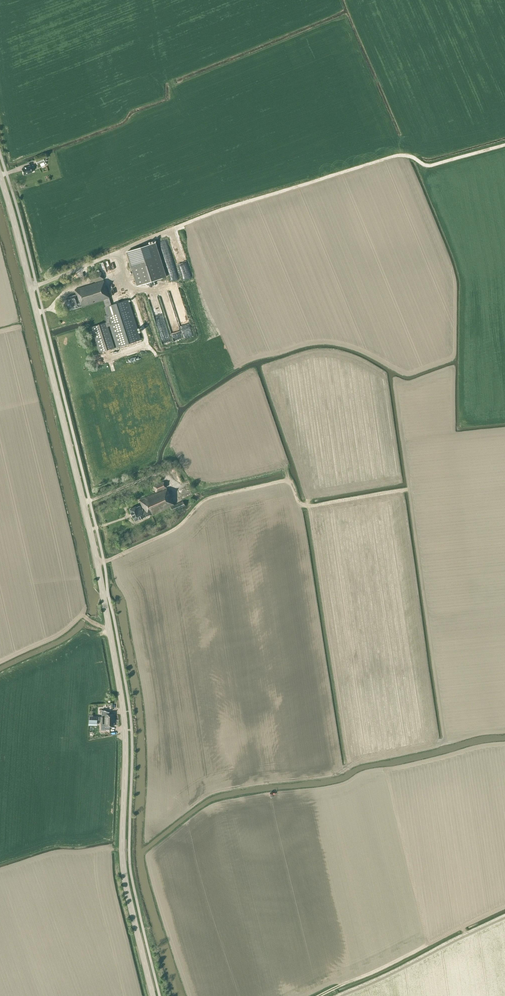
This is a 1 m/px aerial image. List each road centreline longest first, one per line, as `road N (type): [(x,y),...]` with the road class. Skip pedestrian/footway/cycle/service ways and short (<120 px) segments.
road 1 (secondary): [(153,995),(124,873),(125,731),(102,591),(0,174)]
road 2 (track): [(31,289),(225,209),(396,156),(431,166),(504,146)]
road 3 (track): [(320,995),(460,927)]

